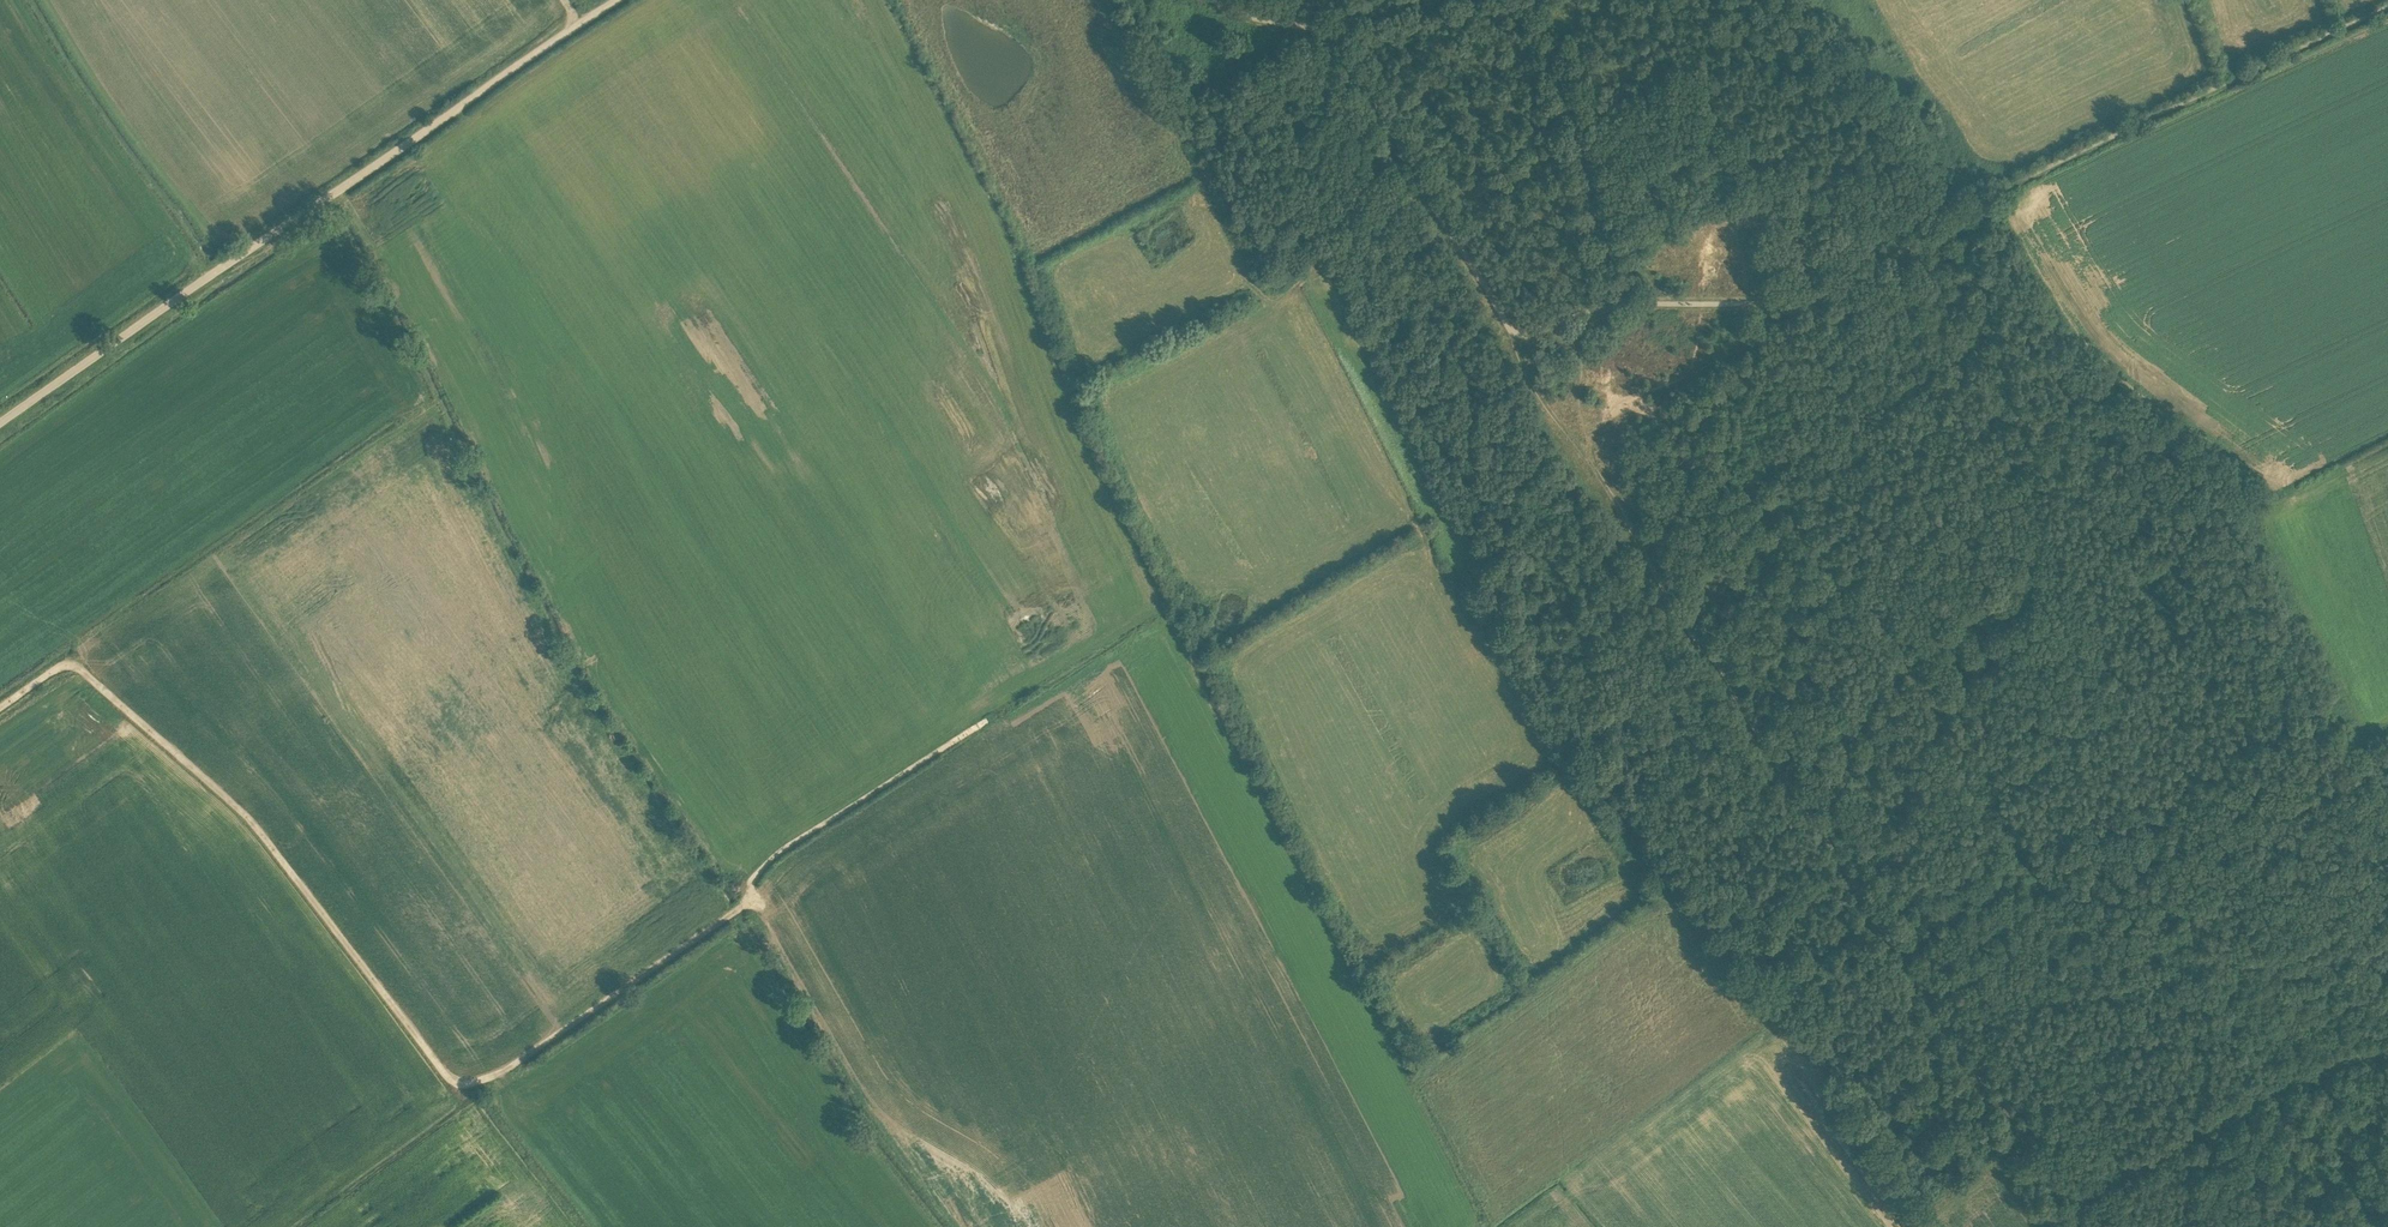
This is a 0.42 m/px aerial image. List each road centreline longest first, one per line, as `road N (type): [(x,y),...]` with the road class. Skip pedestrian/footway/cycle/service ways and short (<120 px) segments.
road 1 (track): [(956,732),(765,858),(749,895),(725,919),(503,1074),(463,1085),(248,815),(77,663),(59,663),(0,706)]
road 2 (unclassified): [(617,0),(0,421)]
road 3 (track): [(2081,1200),(2011,1116),(1717,668)]
road 4 (track): [(1717,668),(1670,602),(1621,504),(1539,393),(1508,328)]
road 5 (track): [(2387,1044),(2224,1111)]
road 6 (track): [(2224,1111),(2143,1150),(2081,1200)]
road 7 (track): [(1755,992),(1873,906)]
road 8 (track): [(1421,184),(1328,244),(1318,264)]

